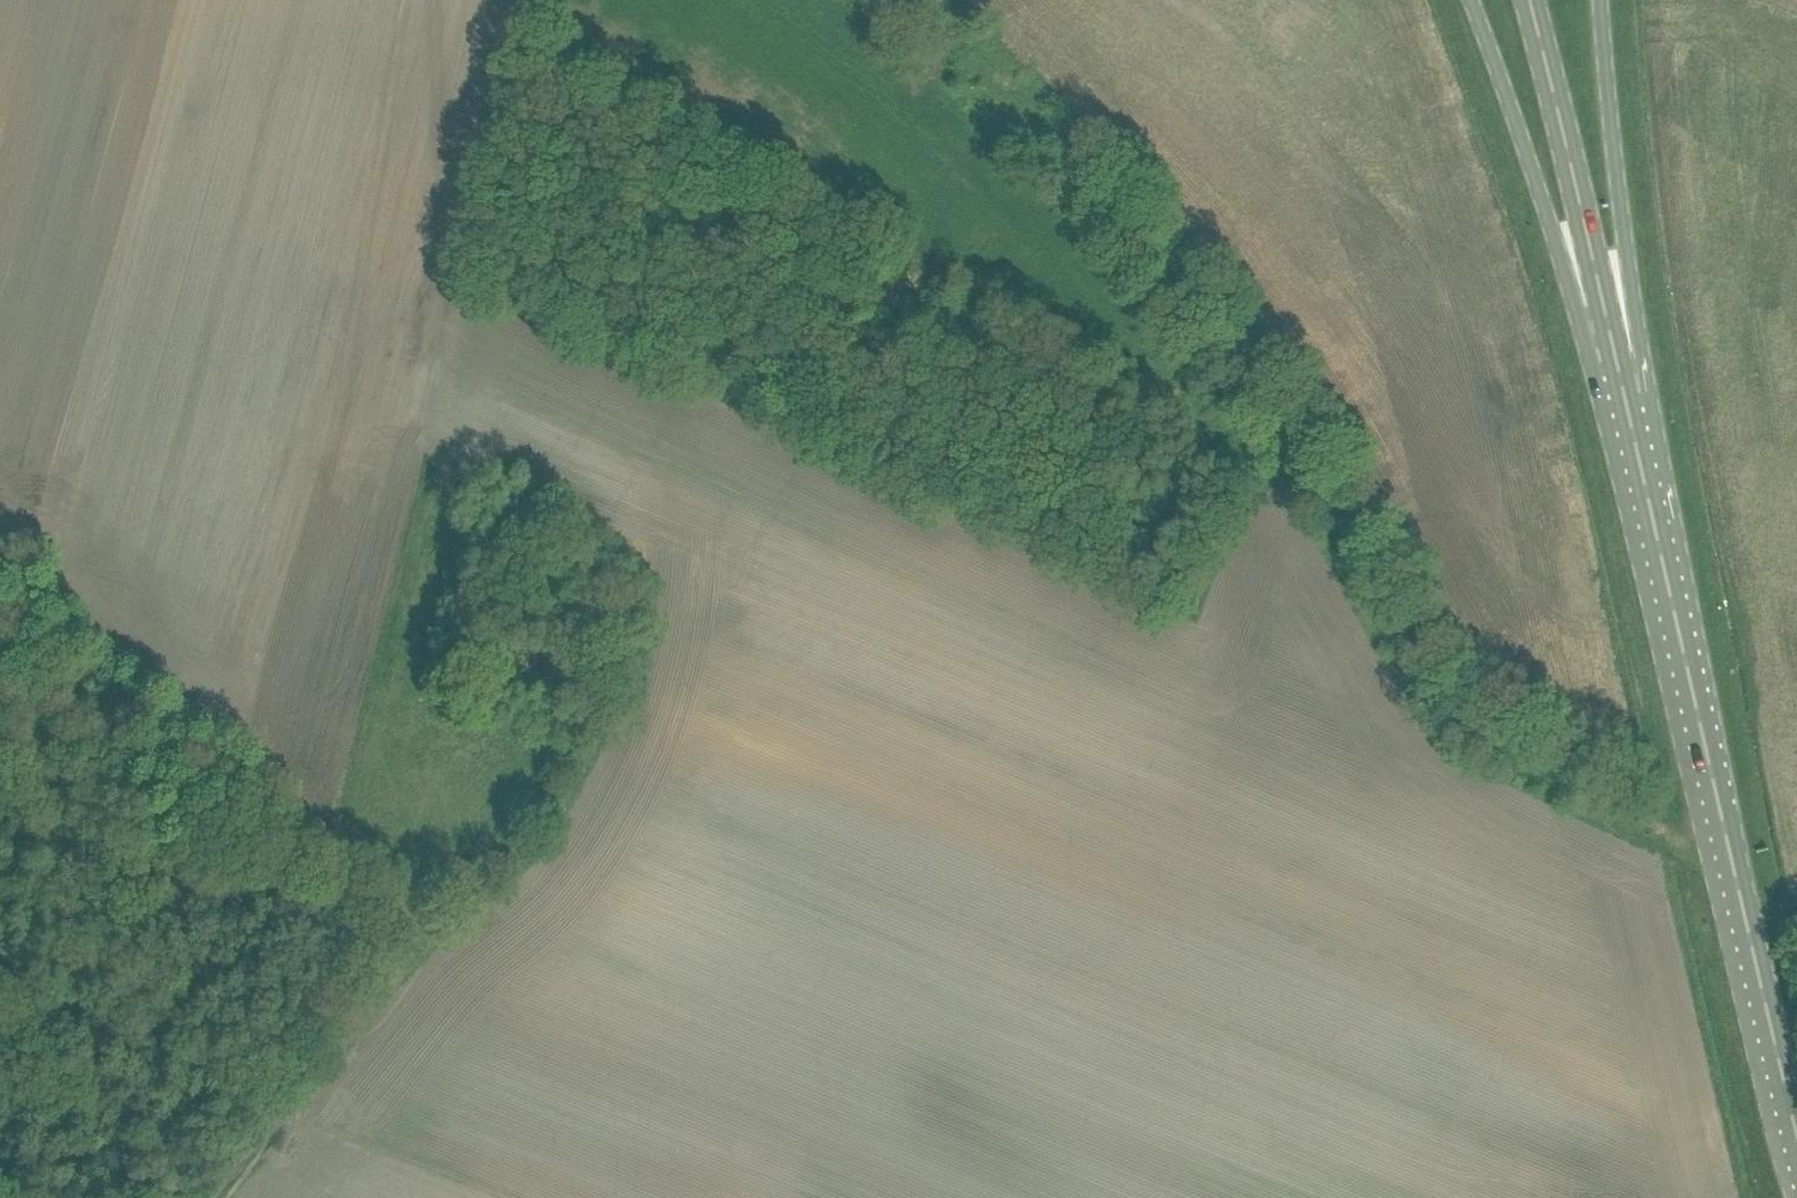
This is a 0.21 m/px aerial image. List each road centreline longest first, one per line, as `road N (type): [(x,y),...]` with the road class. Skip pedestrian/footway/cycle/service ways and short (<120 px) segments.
road 1 (track): [(925,0),(1264,383),(1336,538),(1440,710),(1482,743),(1653,837)]
road 2 (primary): [(1796,1140),(1634,428)]
road 3 (primary): [(1472,0),(1634,428)]
road 4 (secondary): [(1634,428),(1533,0)]
road 5 (primary): [(1634,428),(1601,0)]

